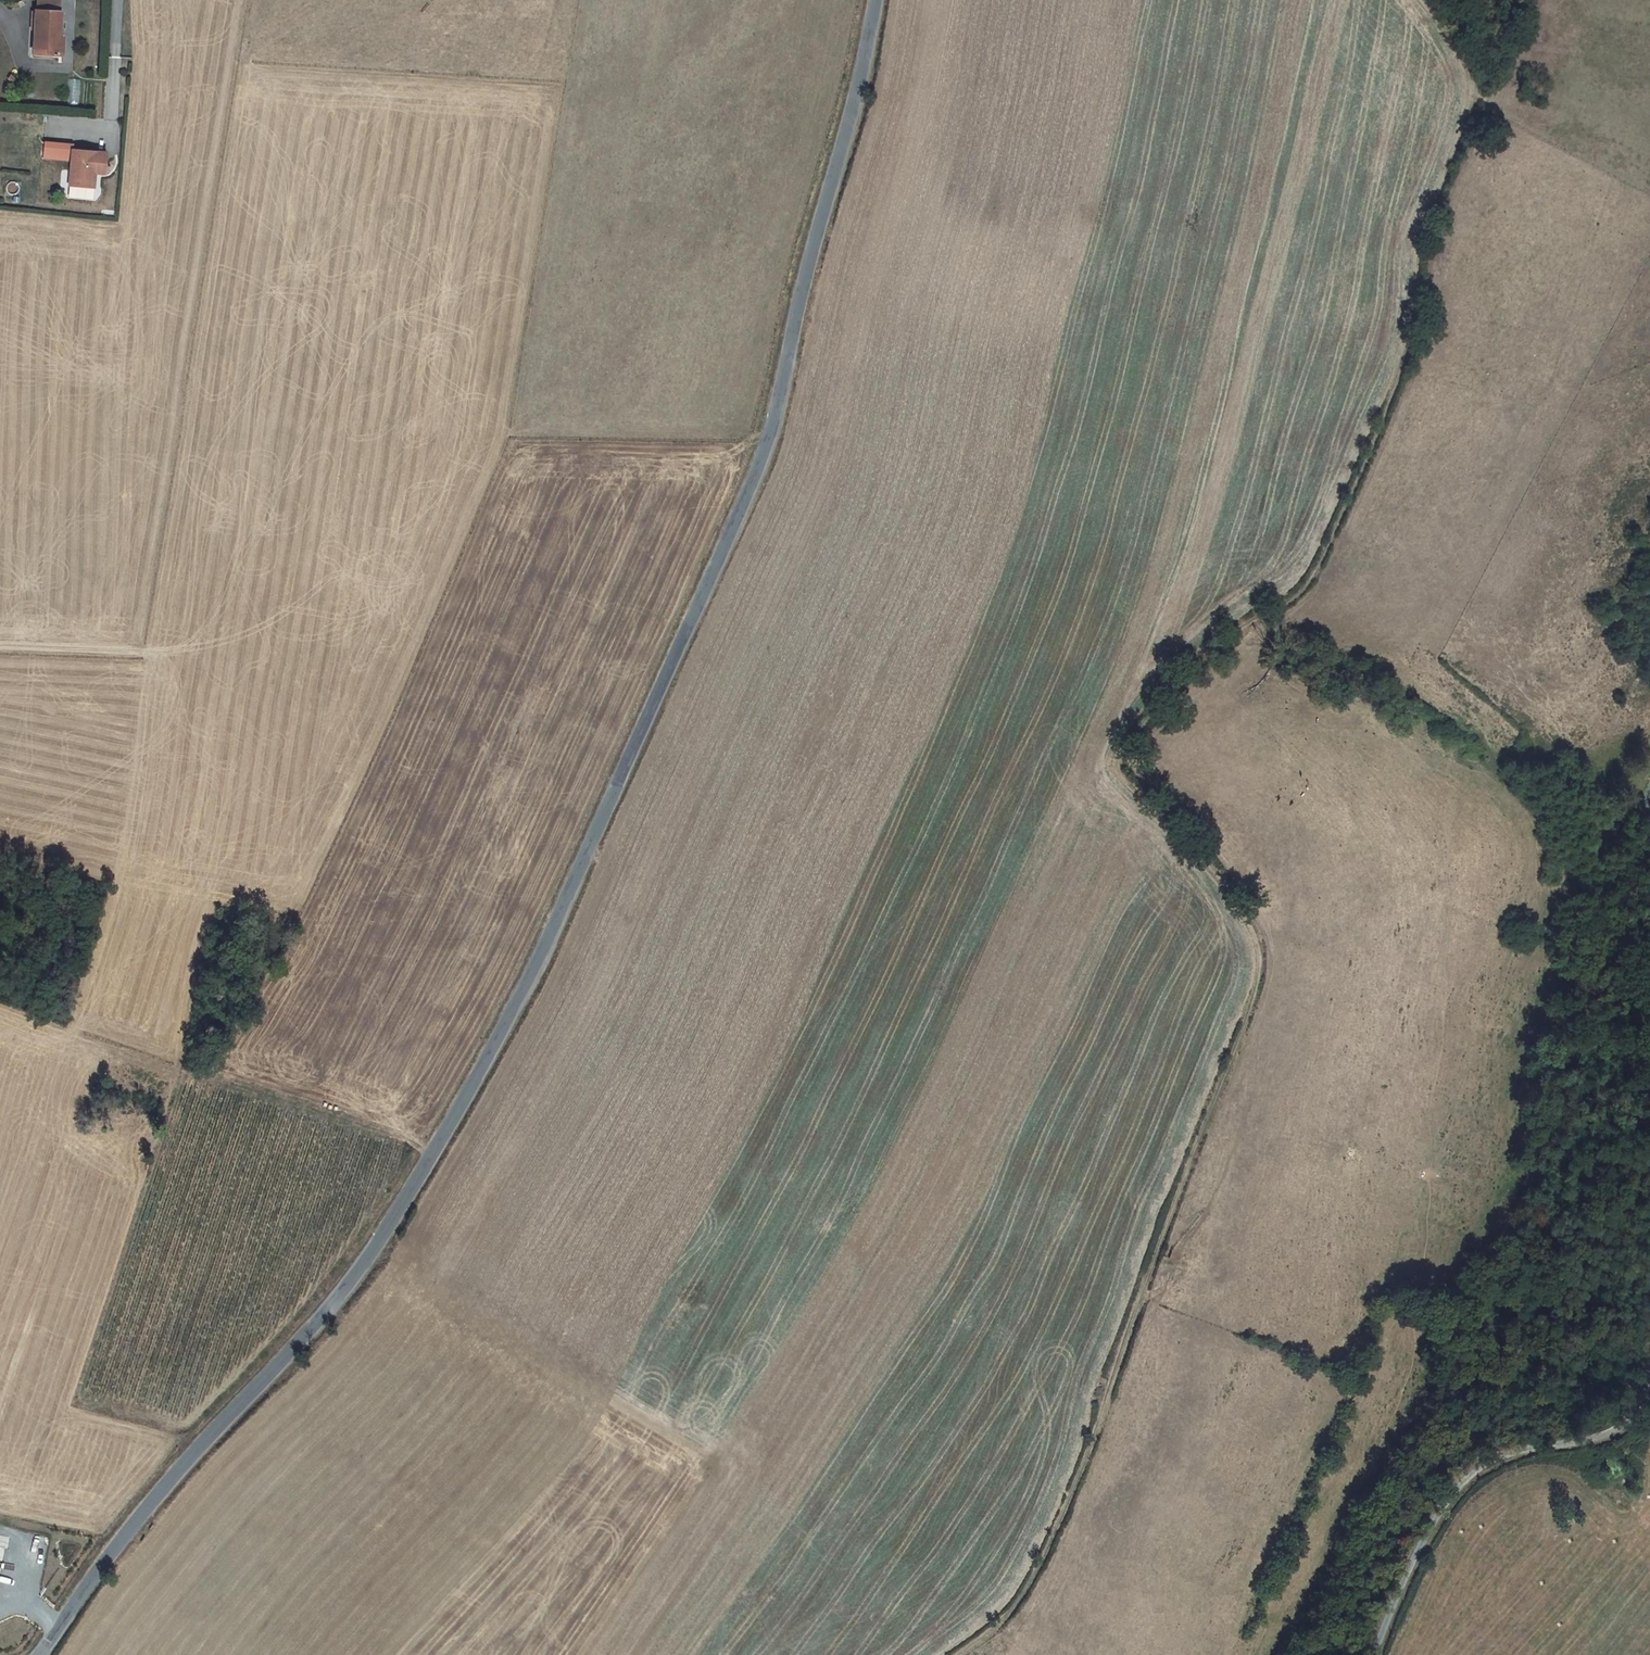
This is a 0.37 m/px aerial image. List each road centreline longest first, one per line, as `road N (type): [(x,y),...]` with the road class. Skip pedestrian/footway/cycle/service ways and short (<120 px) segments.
road 1 (unclassified): [(872,0),(759,462),(493,1057),(345,1288),(120,1538),(38,1654)]
road 2 (unclassified): [(1375,1654),(1446,1500),(1482,1466),(1521,1449),(1620,1427),(1649,1367)]

